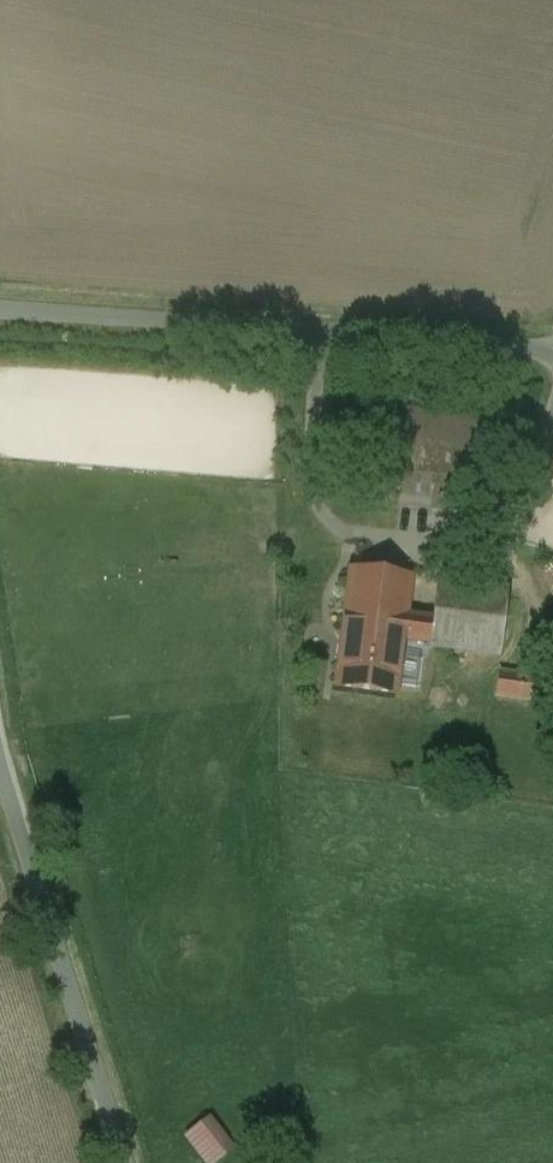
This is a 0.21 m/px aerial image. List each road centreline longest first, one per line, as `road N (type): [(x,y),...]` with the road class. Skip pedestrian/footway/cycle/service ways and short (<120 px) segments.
road 1 (unclassified): [(0,315),(552,362)]
road 2 (unclassified): [(124,1162),(0,756)]

